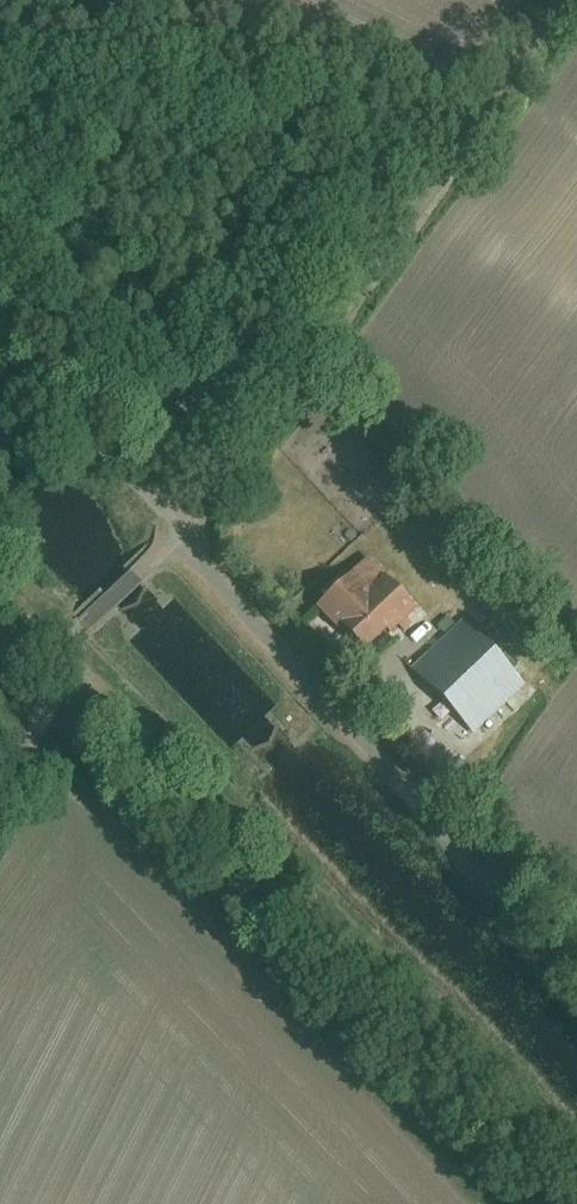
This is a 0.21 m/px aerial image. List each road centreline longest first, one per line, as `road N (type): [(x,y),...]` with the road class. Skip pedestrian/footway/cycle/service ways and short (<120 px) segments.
road 1 (unclassified): [(551,0),(177,533)]
road 2 (unclassified): [(177,533),(576,974)]
road 3 (unclassified): [(0,346),(177,533)]
road 4 (track): [(537,687),(465,747),(420,799)]

